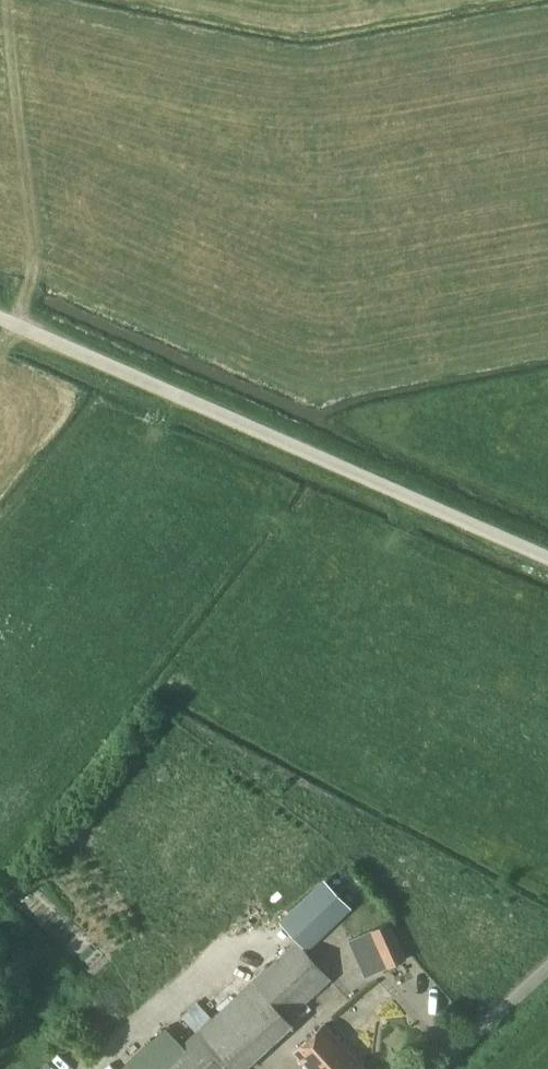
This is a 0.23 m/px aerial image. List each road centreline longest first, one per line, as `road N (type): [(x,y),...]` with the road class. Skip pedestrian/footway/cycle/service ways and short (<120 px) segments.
road 1 (unclassified): [(547,556),(0,317)]
road 2 (track): [(8,0),(30,280),(0,348)]

